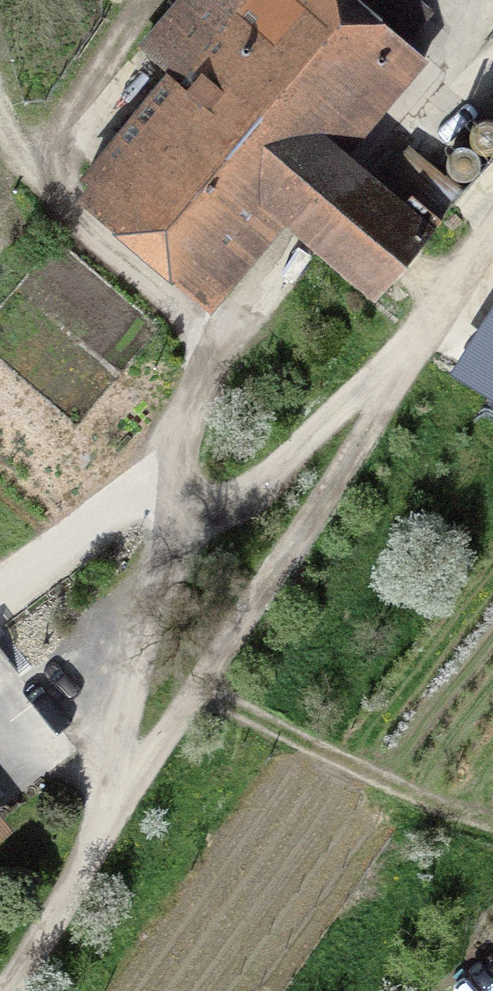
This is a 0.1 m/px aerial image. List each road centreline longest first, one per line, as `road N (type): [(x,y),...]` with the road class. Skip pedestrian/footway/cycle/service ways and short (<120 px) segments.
road 1 (unclassified): [(492,232),(0,982)]
road 2 (track): [(196,683),(181,578),(181,508),(199,366),(67,226),(0,98)]
road 3 (track): [(392,386),(219,503),(64,546),(0,592)]
road 4 (track): [(293,262),(199,366)]

